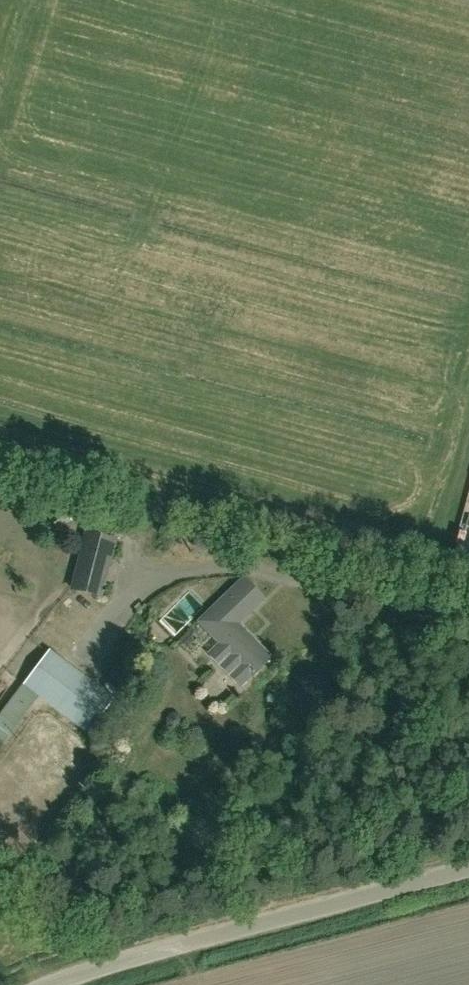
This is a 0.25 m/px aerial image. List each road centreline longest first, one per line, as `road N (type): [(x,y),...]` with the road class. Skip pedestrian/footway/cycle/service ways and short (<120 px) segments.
road 1 (unclassified): [(61,984),(95,969),(468,870)]

